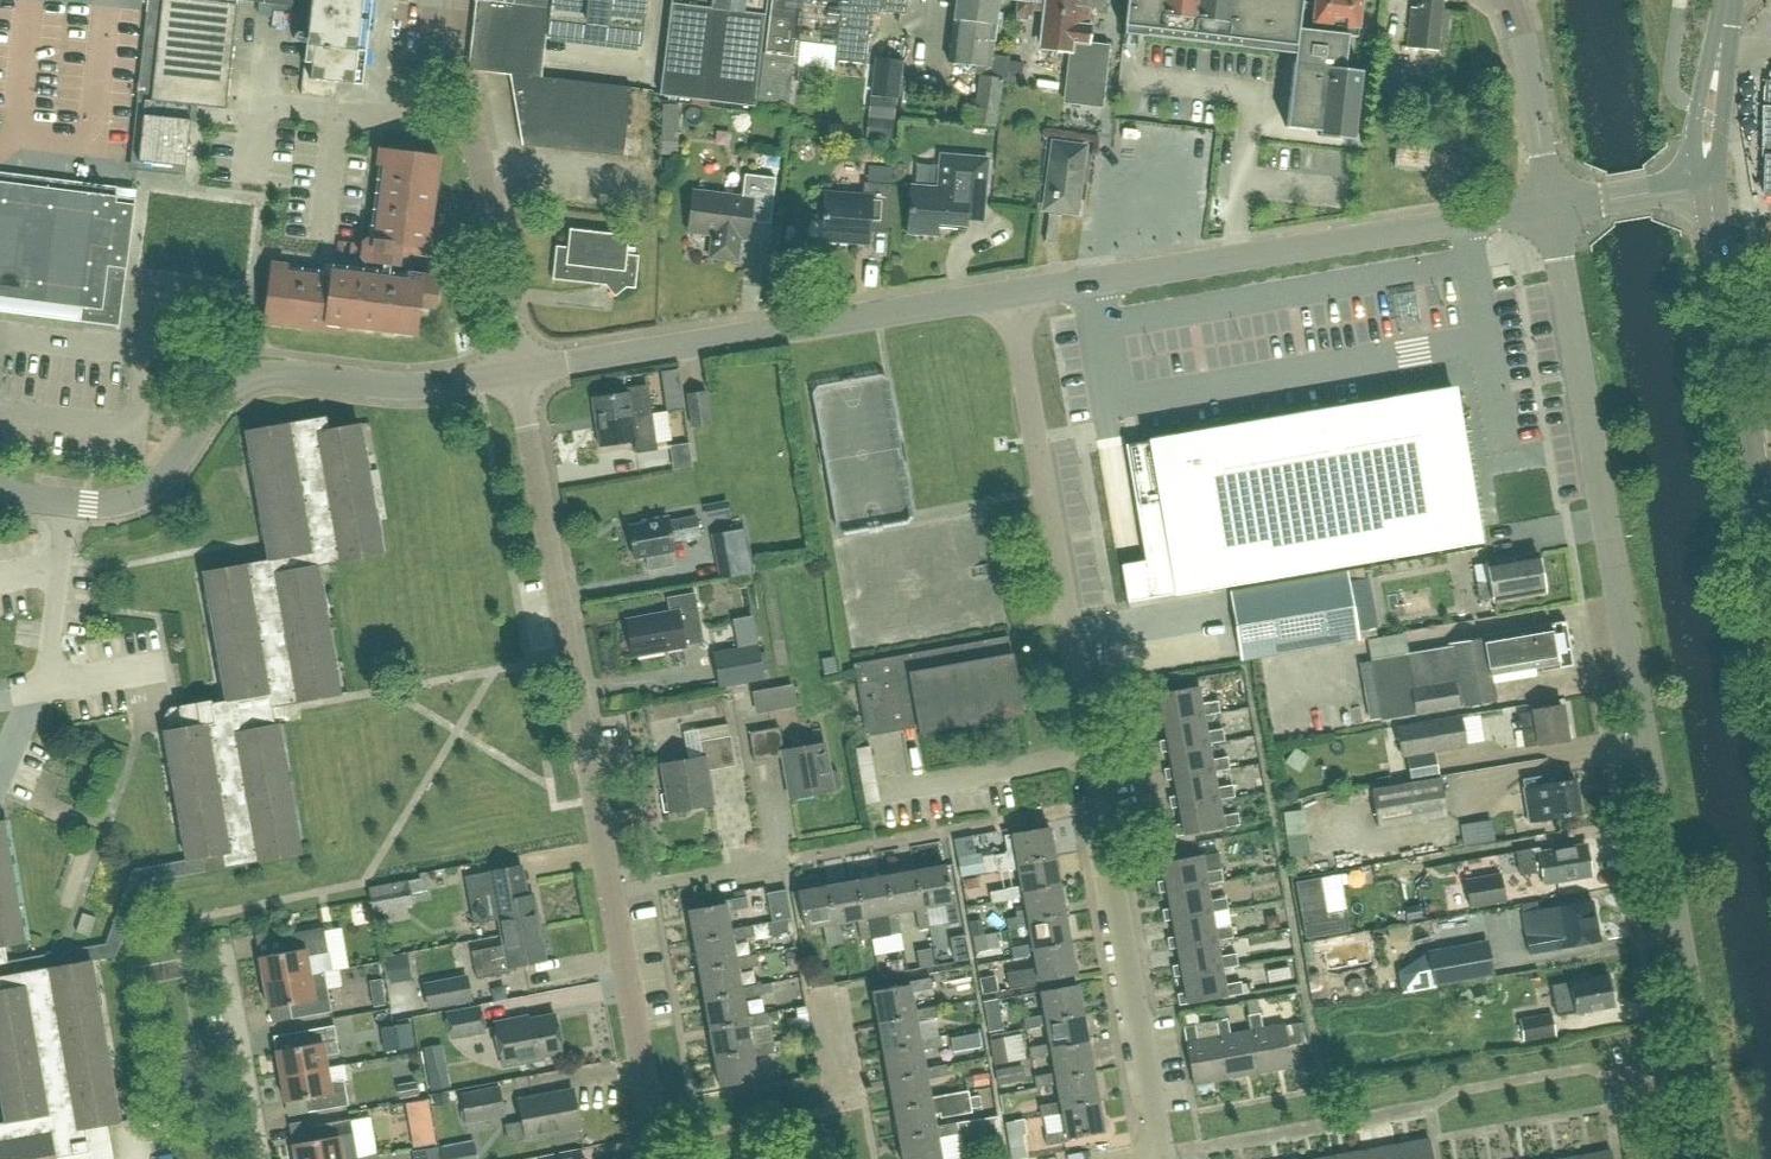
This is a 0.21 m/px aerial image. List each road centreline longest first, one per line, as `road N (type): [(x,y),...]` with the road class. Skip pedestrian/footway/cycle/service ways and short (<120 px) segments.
road 1 (unclassified): [(1718,1158),(1552,209)]
road 2 (residential): [(1161,1158),(1009,294)]
road 3 (residential): [(660,1158),(514,372)]
road 4 (residential): [(0,493),(106,506),(130,500),(170,471),(219,398),(273,374),(390,386),(514,372)]
road 5 (residential): [(1009,294),(1552,209)]
road 6 (residential): [(514,372),(1009,294)]
road 7 (residential): [(514,372),(470,140),(423,111),(433,0)]
road 8 (tertiary): [(1770,547),(1710,182)]
road 9 (unclassified): [(1552,209),(1528,64),(1507,0)]
road 10 (residential): [(258,1158),(222,959)]
road 11 (tertiary): [(1719,57),(1693,135),(1709,174)]

